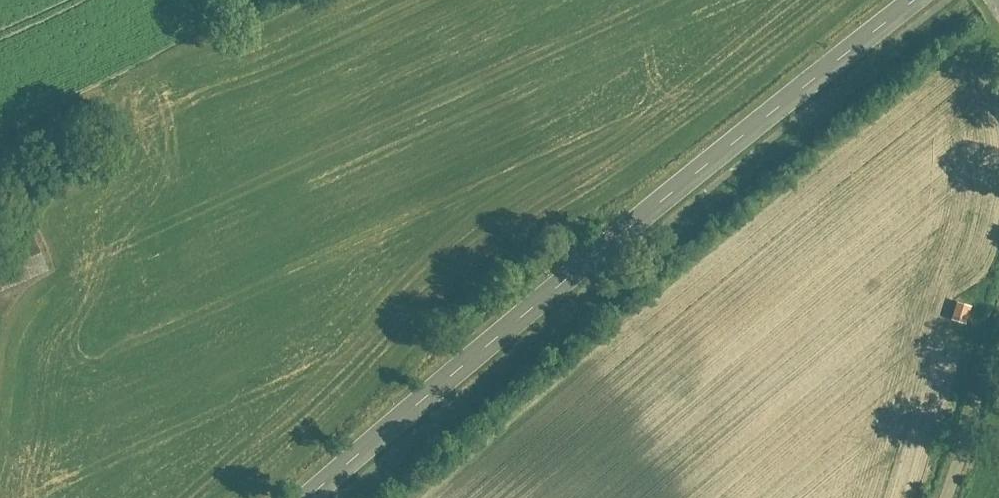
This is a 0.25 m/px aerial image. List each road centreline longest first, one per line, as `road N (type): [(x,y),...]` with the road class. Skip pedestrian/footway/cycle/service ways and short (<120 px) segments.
road 1 (tertiary): [(307,497),(913,0)]
road 2 (residential): [(998,346),(937,497)]

